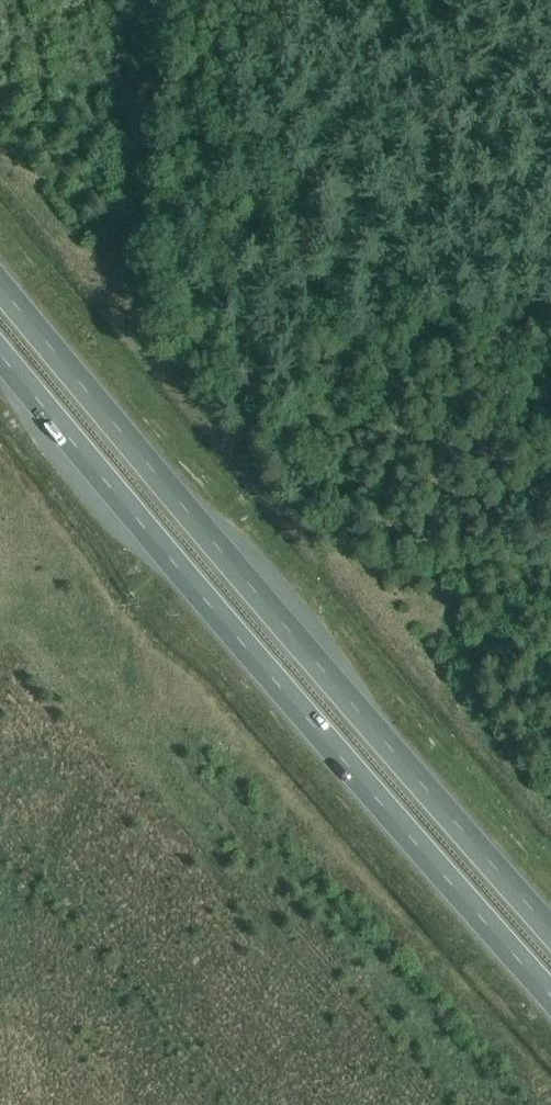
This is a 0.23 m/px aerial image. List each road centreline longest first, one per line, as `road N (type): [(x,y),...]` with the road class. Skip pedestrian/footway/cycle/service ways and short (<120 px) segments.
road 1 (trunk): [(550,929),(0,283)]
road 2 (trunk): [(0,351),(550,996)]

